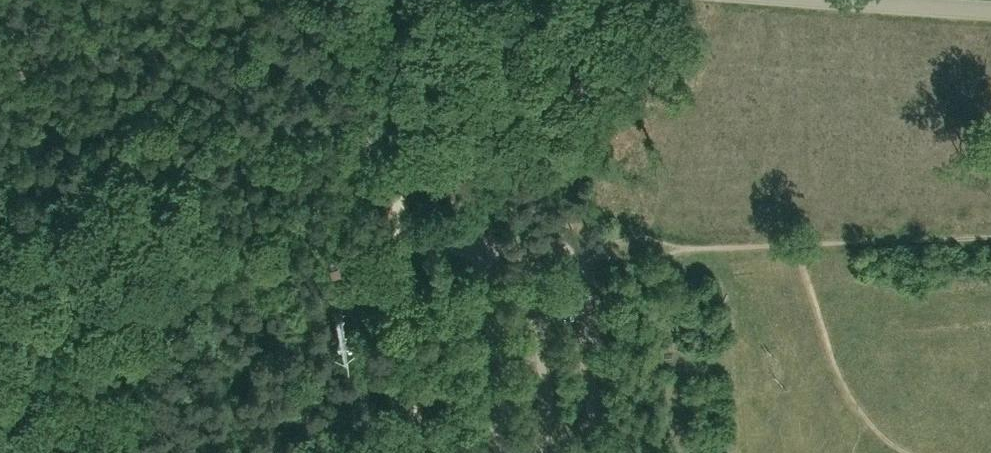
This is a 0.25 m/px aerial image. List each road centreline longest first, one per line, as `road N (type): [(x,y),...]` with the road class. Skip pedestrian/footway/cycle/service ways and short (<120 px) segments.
road 1 (unclassified): [(0,274),(359,151),(386,132)]
road 2 (unclassified): [(418,452),(386,132)]
road 3 (track): [(798,240),(581,248)]
road 4 (track): [(581,248),(402,248)]
road 5 (unclassified): [(403,0),(395,9),(394,107),(386,132)]

